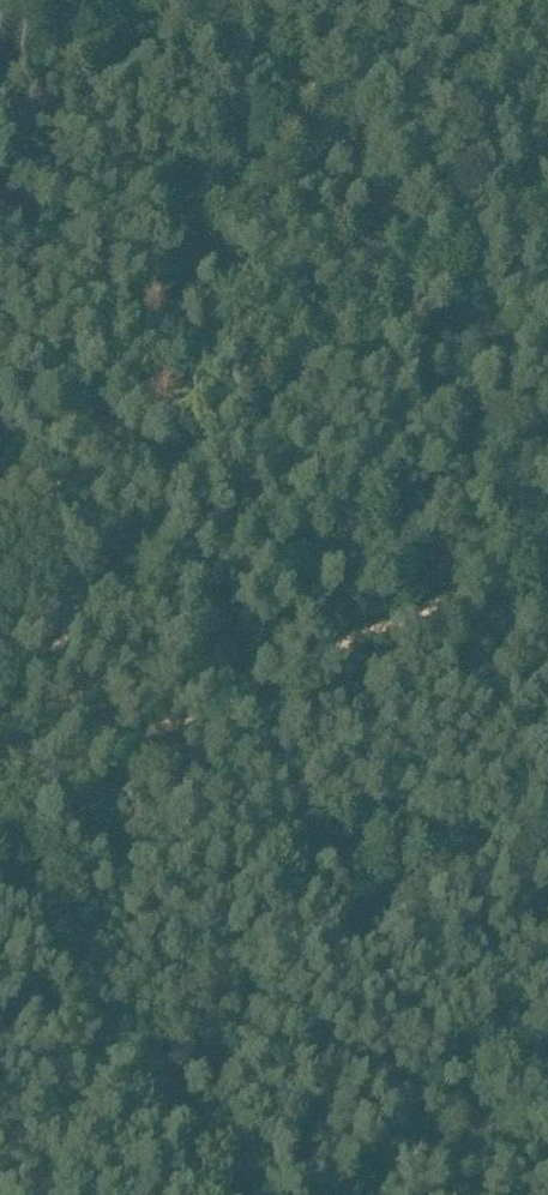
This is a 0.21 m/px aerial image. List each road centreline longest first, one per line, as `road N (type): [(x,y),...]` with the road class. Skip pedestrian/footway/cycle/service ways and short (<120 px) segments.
road 1 (track): [(547,549),(0,800)]
road 2 (track): [(373,1194),(547,1090)]

